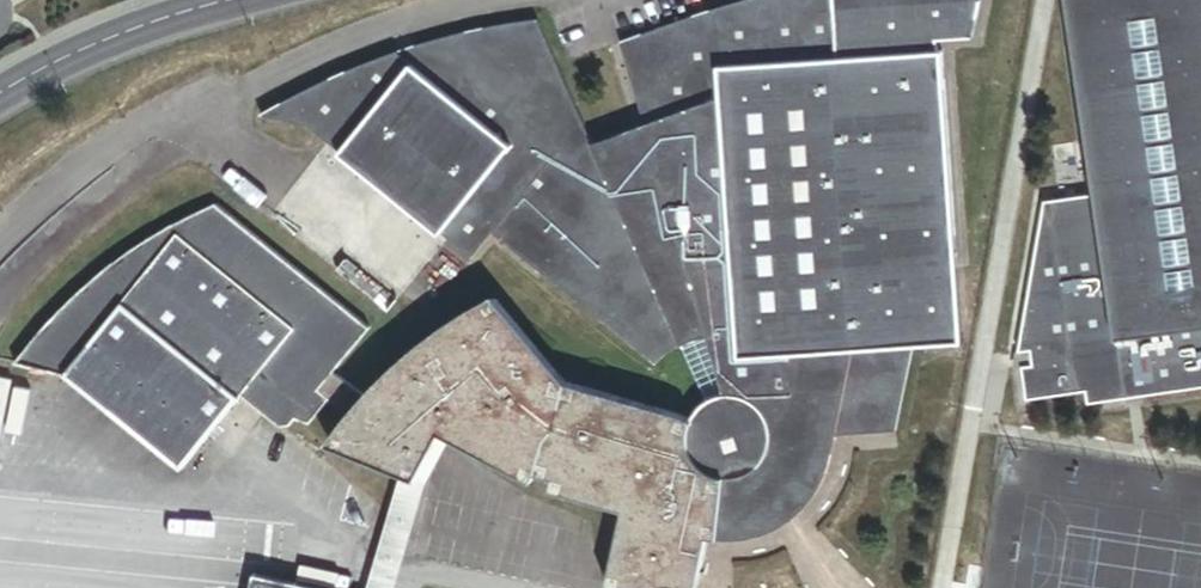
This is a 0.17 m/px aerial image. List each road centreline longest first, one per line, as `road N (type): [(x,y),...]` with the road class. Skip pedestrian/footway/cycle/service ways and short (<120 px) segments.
road 1 (residential): [(0,93),(129,30),(231,0)]

